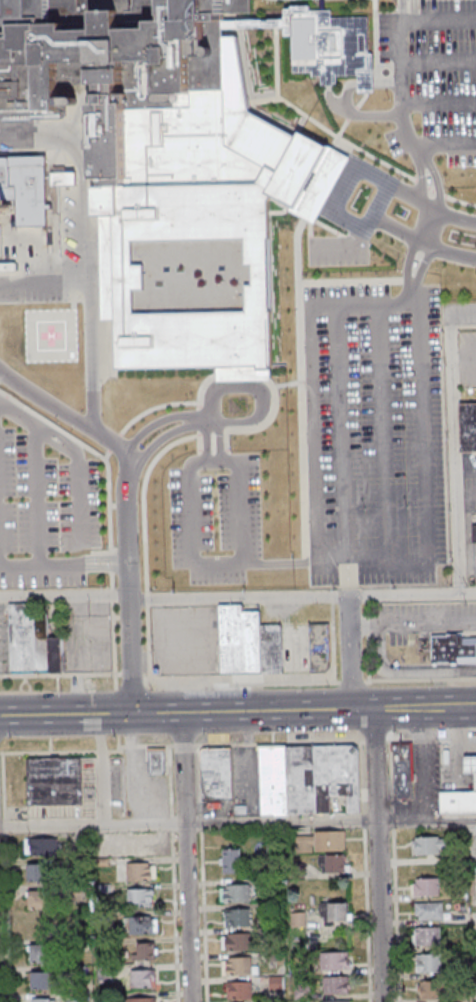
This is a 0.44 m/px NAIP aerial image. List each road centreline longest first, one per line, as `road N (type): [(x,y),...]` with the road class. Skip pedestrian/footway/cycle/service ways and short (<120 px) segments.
road 1 (secondary): [(461,710),(0,716)]
road 2 (residential): [(387,1001),(376,712)]
road 3 (residential): [(193,1001),(180,713)]

